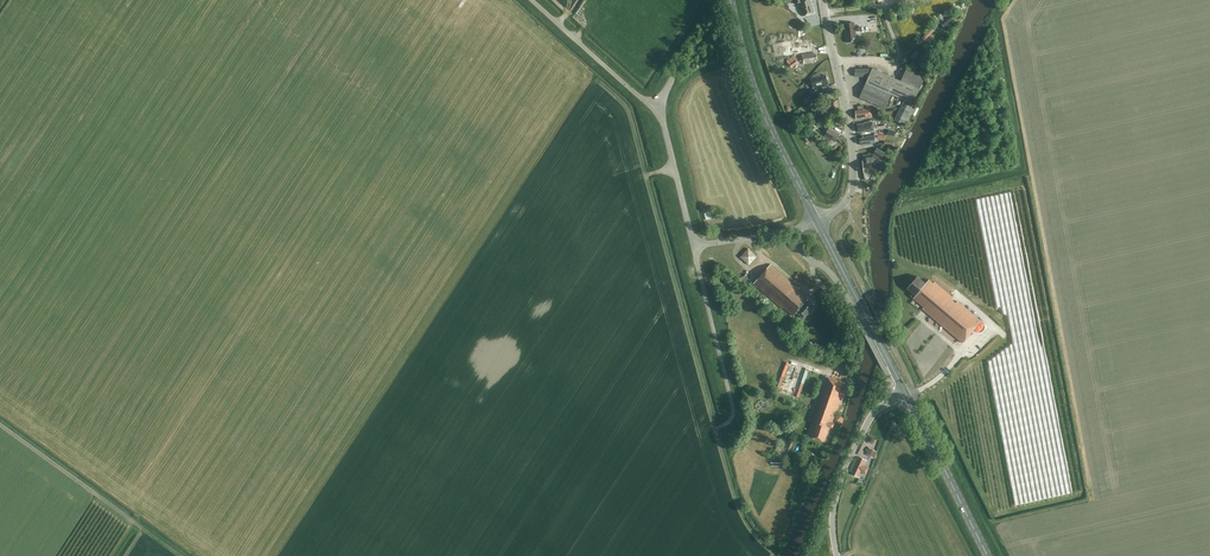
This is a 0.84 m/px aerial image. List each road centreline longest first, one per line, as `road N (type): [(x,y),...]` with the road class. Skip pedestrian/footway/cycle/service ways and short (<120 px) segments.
road 1 (tertiary): [(817,221),(845,202),(852,170),(822,0)]
road 2 (primary): [(817,221),(760,106),(730,0)]
road 3 (unclassified): [(899,398),(836,280),(802,252),(792,231)]
road 4 (primary): [(907,395),(817,221)]
road 5 (tertiary): [(837,555),(841,482),(872,416),(899,398)]
road 6 (primary): [(986,555),(907,395)]
road 7 (unclassified): [(658,110),(531,0)]
road 8 (unclassified): [(694,246),(658,110)]

